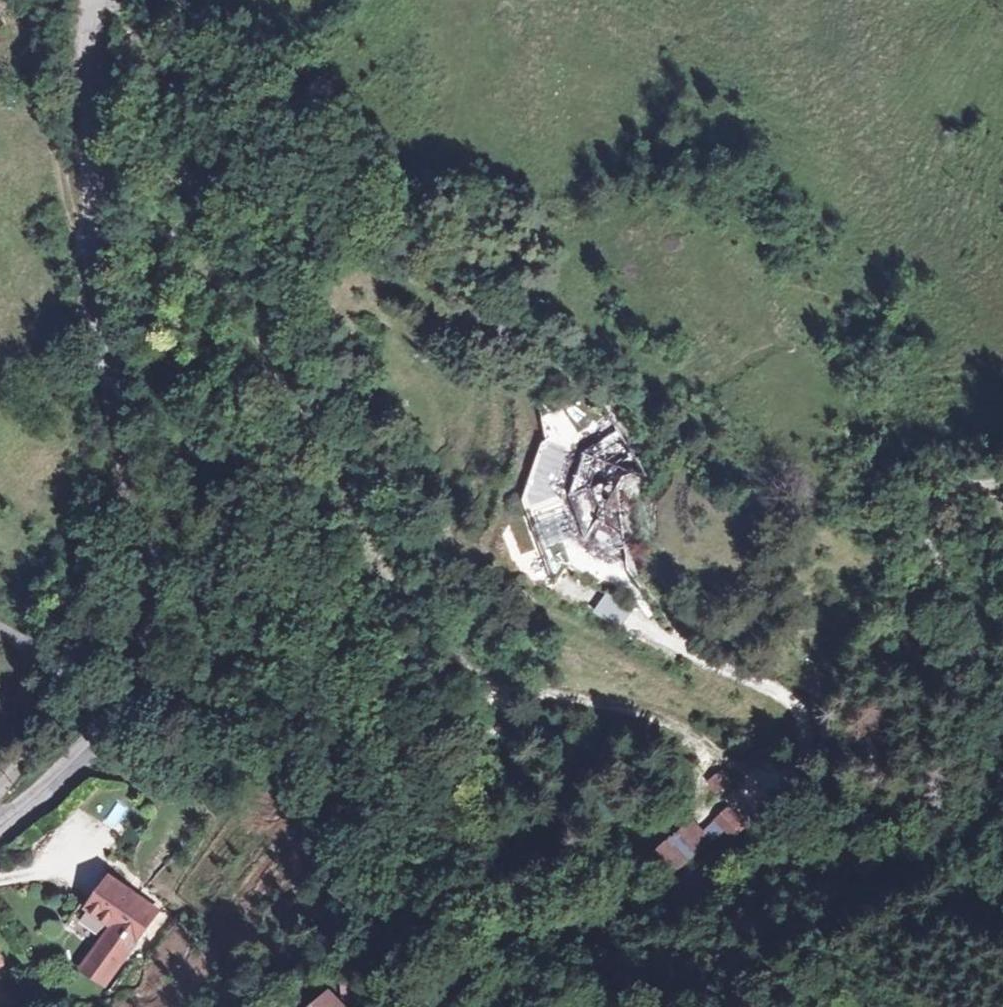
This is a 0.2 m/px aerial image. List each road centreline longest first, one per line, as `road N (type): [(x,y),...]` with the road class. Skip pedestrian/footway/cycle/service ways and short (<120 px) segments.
road 1 (tertiary): [(0,823),(110,733),(138,692),(154,644),(150,519),(97,237),(90,87),(97,0)]
road 2 (track): [(590,915),(946,843),(1002,782)]
road 3 (track): [(1002,679),(934,532),(939,491),(970,479),(998,480),(1002,492)]
road 4 (residential): [(429,1006),(590,915)]

